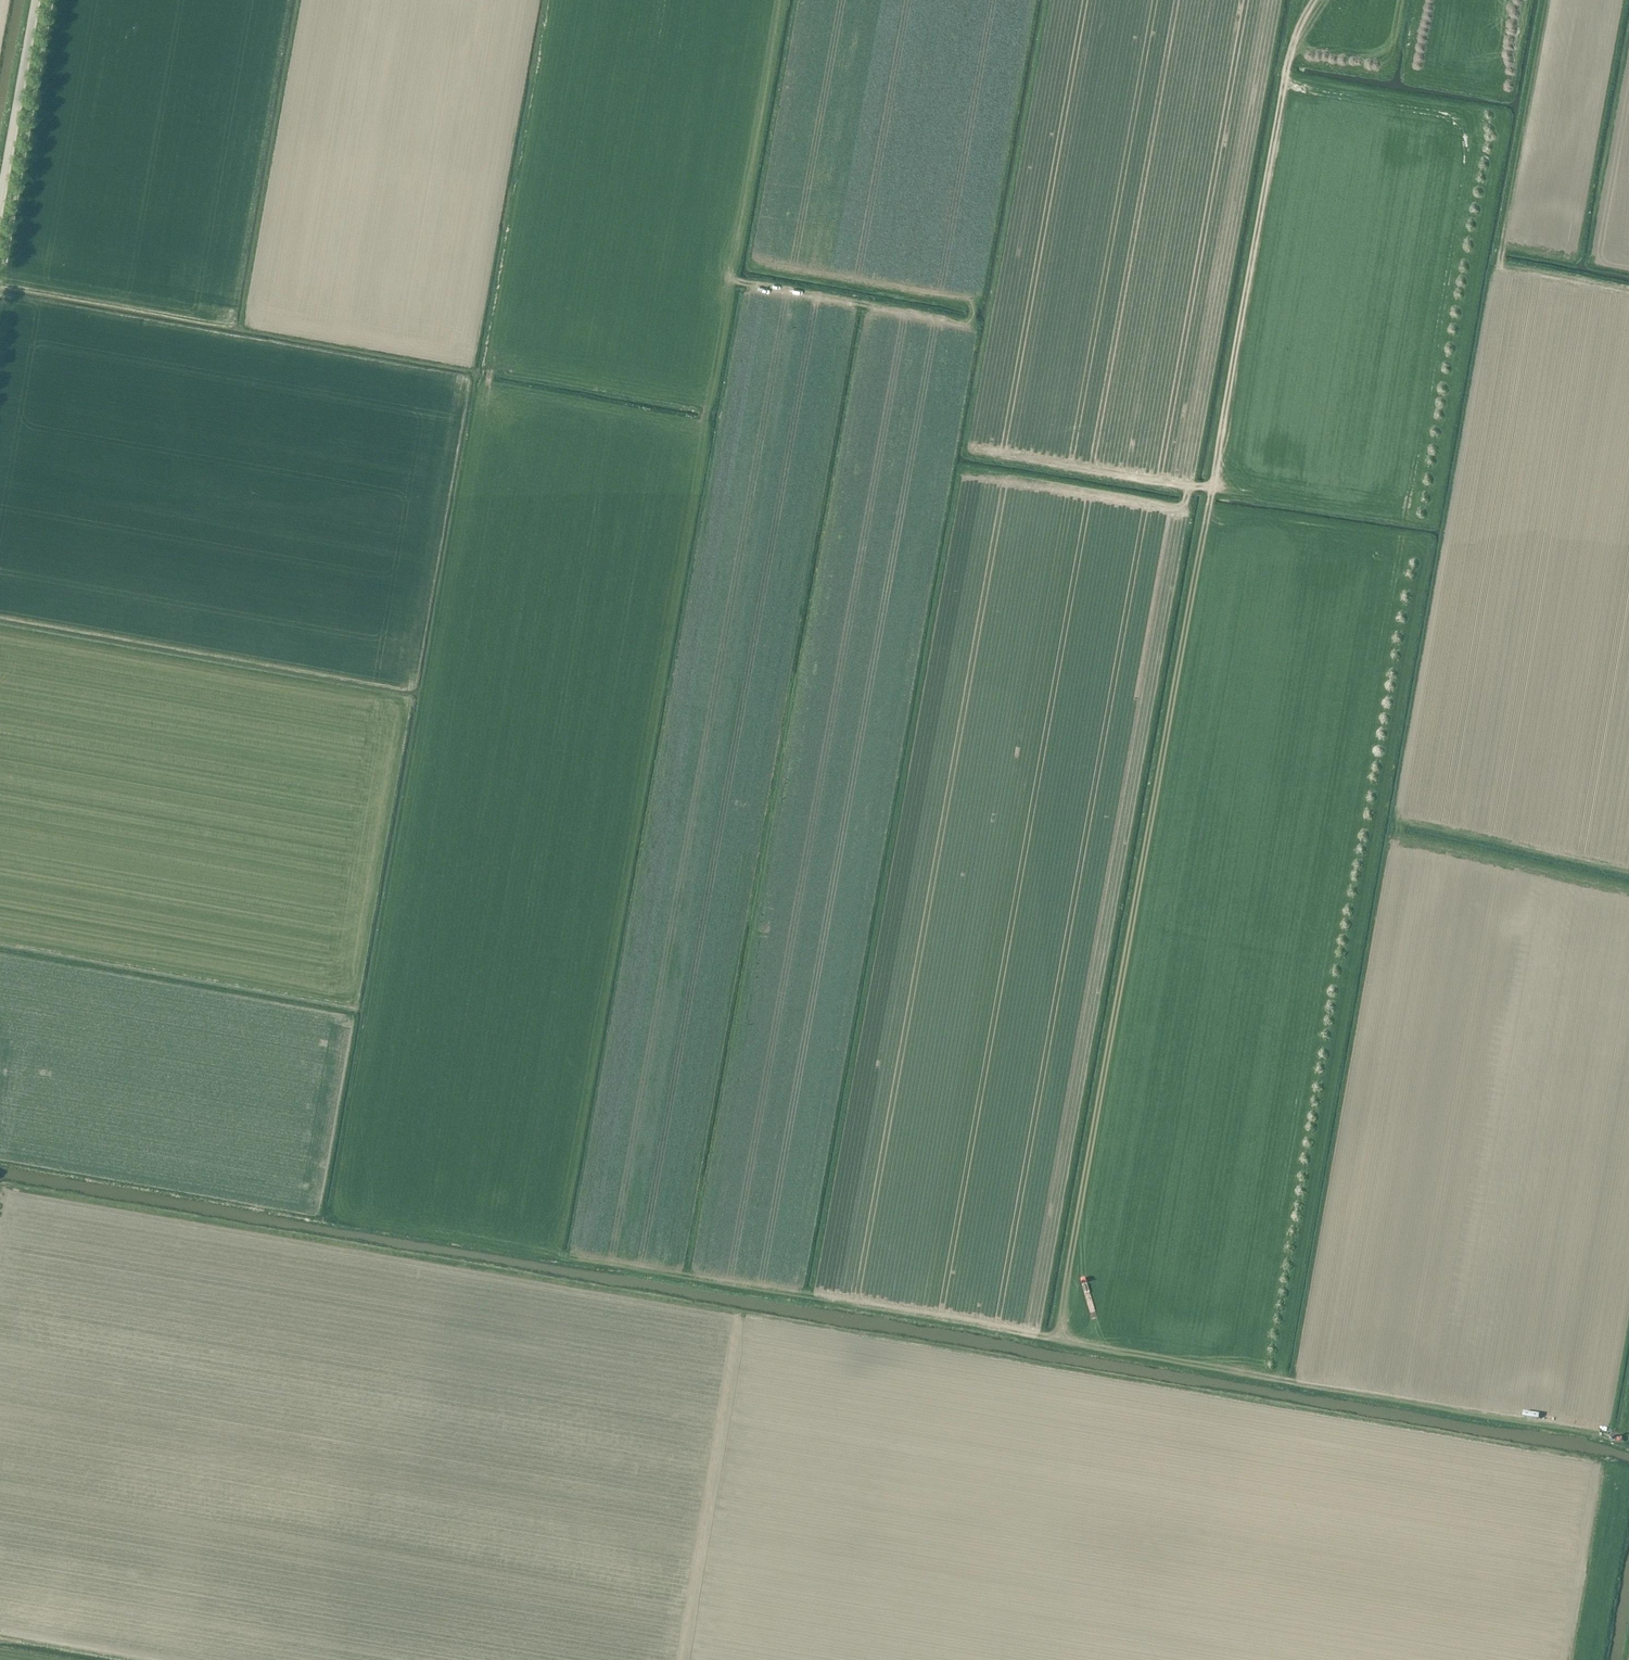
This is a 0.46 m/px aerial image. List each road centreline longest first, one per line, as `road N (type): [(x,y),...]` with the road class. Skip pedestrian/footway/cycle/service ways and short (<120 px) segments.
road 1 (unclassified): [(0,197),(35,0)]

